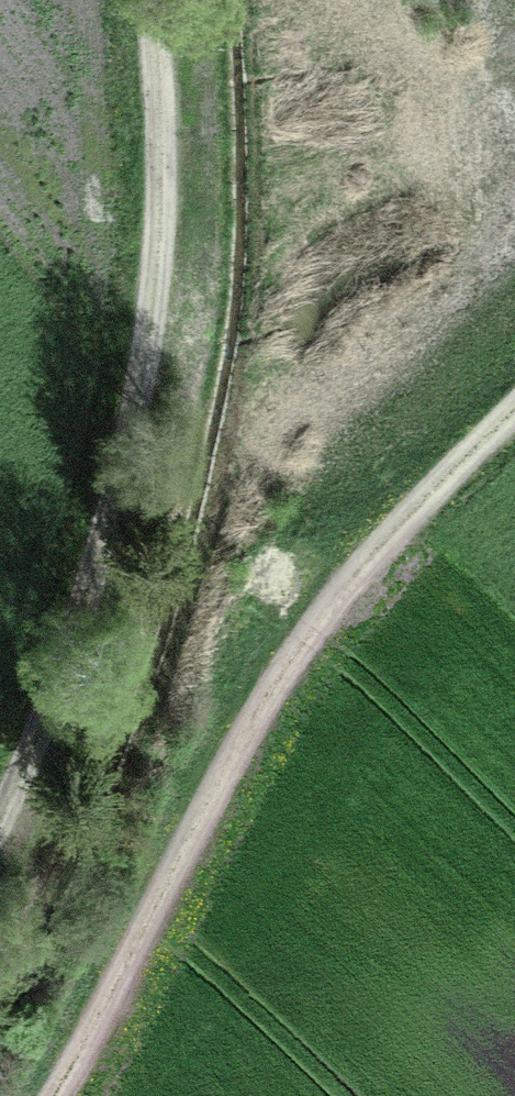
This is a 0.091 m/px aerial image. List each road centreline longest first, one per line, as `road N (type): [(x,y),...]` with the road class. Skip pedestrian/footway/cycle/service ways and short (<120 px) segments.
road 1 (track): [(0,826),(98,599),(150,322),(155,0)]
road 2 (track): [(514,437),(349,605),(222,843),(69,1095)]

